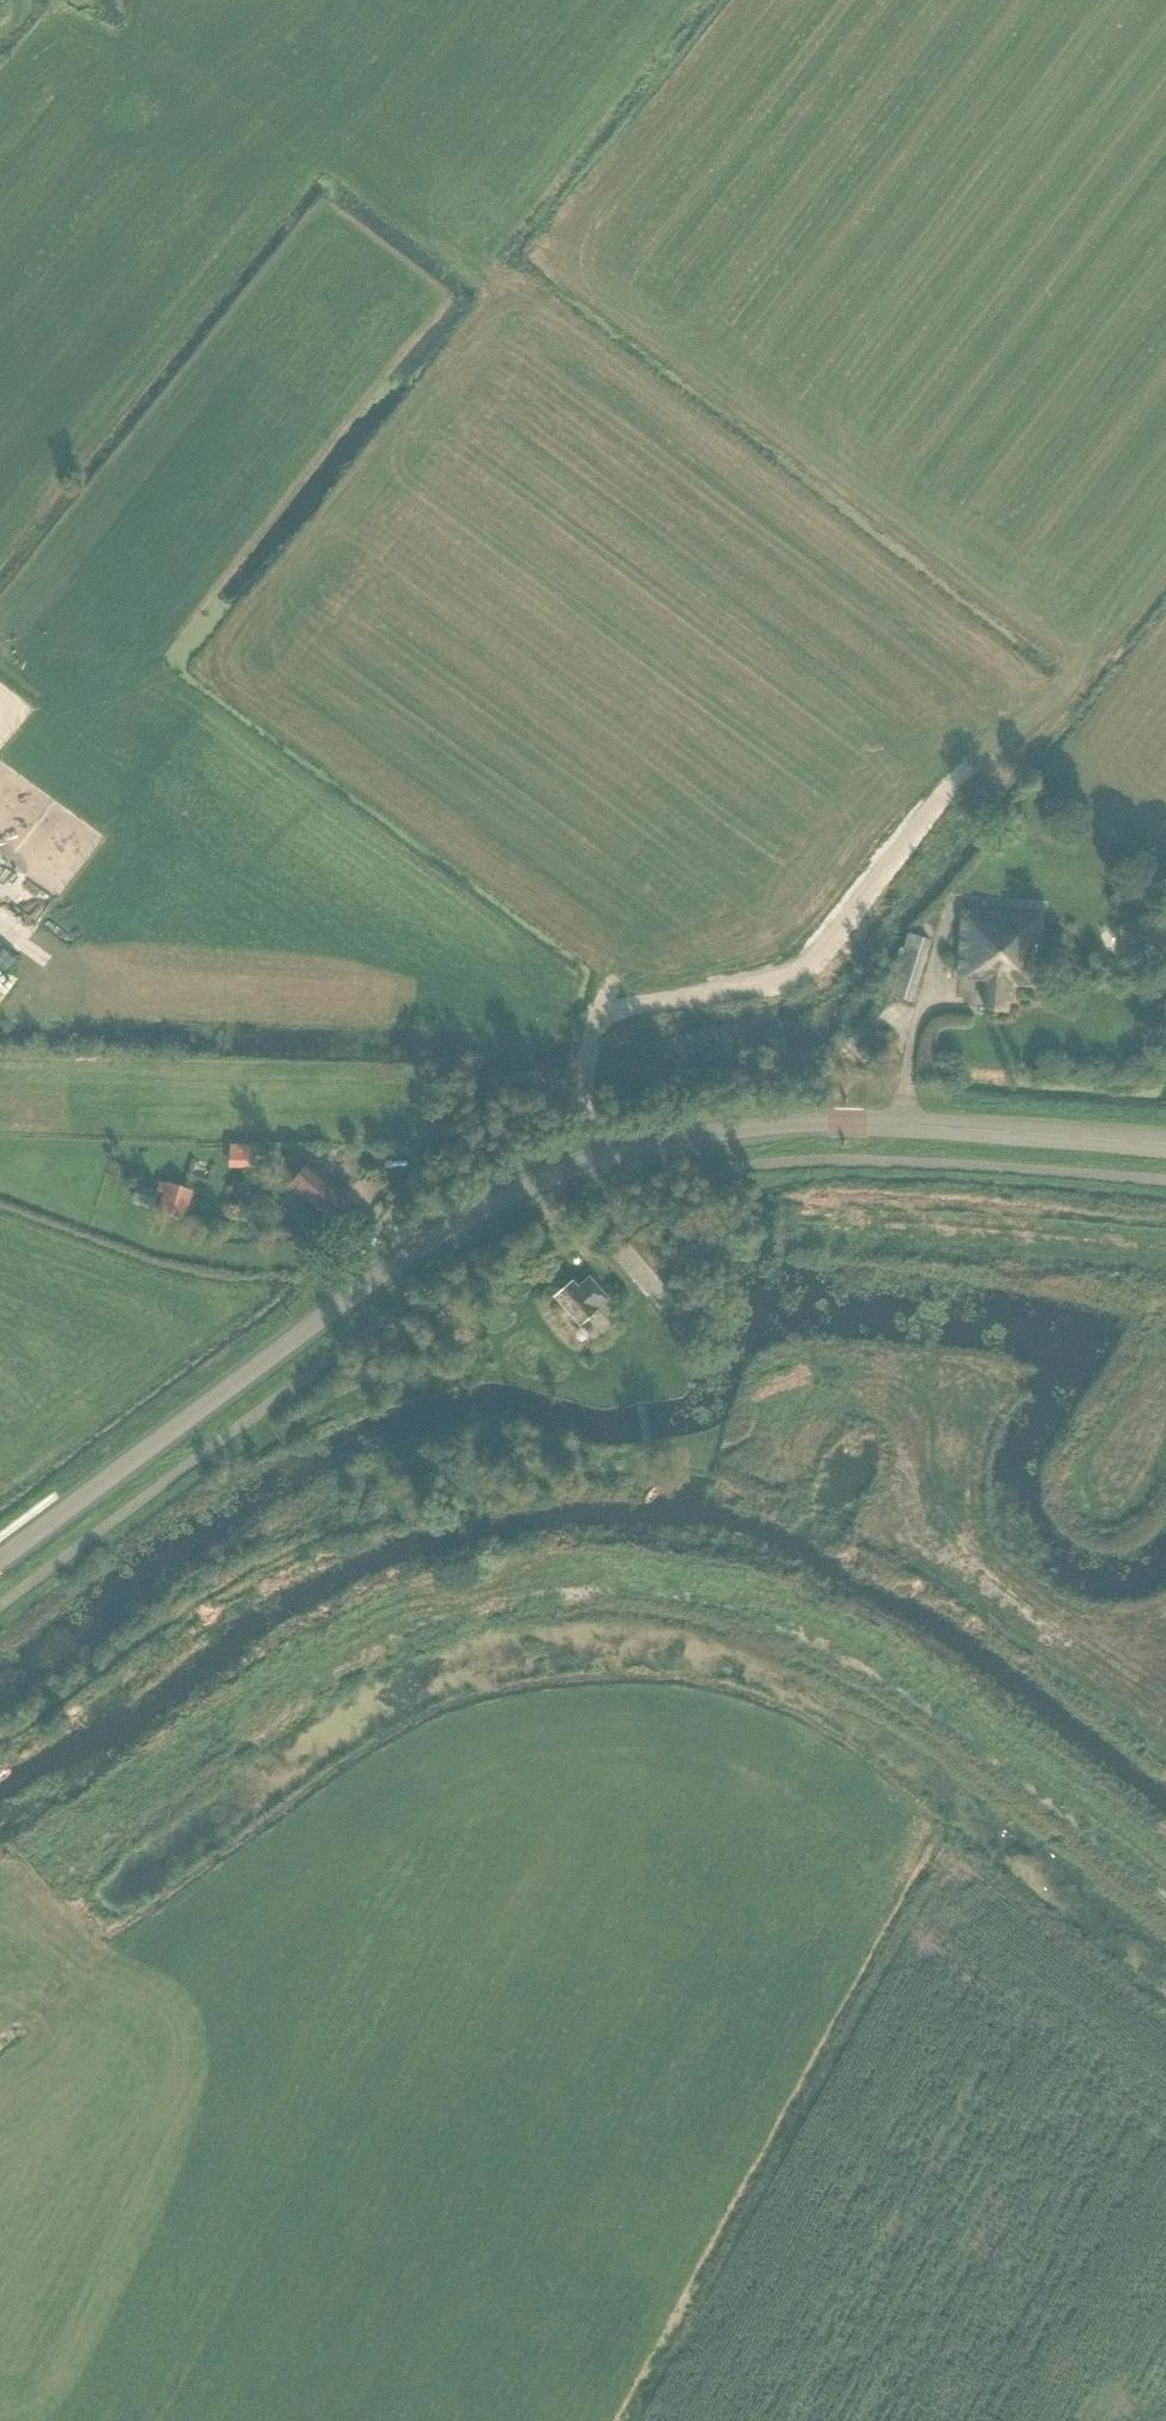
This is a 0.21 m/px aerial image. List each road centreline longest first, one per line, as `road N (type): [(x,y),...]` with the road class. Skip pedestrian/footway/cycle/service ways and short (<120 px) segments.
road 1 (secondary): [(1165,1143),(804,1122),(692,1134),(605,1156),(526,1188),(414,1252),(0,1561)]

